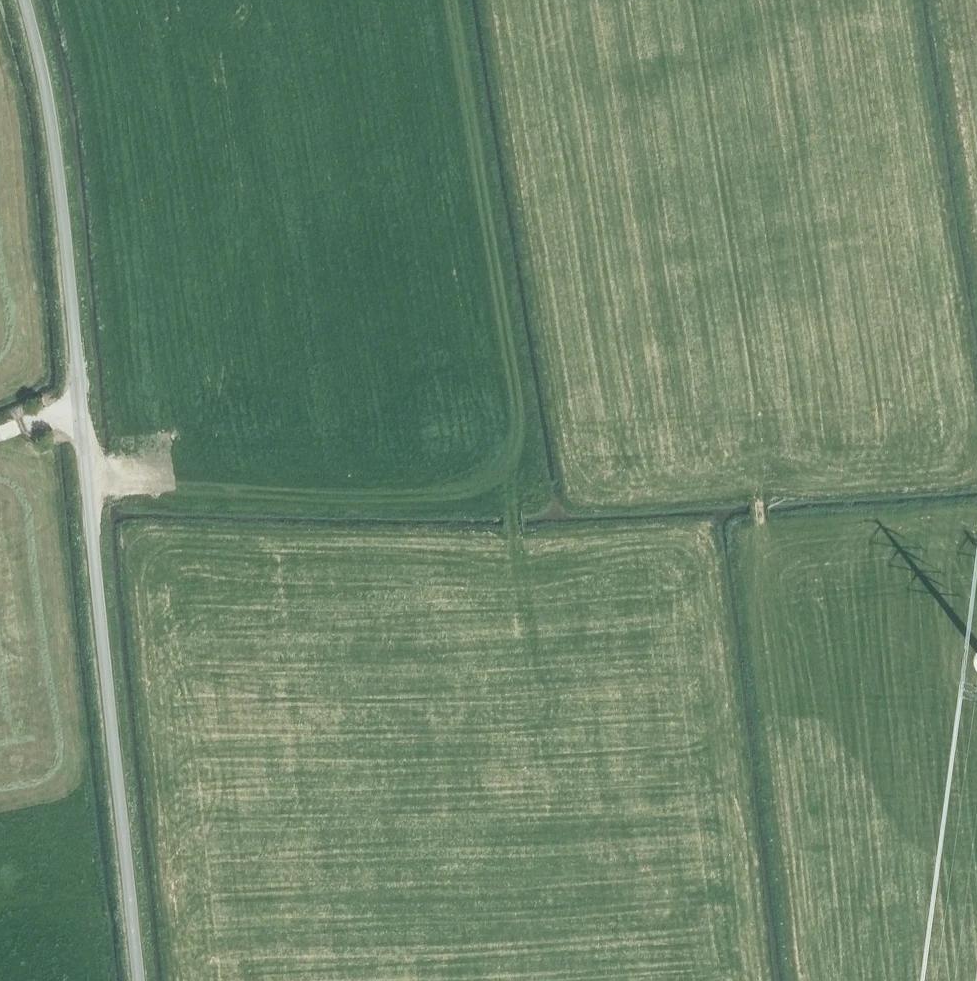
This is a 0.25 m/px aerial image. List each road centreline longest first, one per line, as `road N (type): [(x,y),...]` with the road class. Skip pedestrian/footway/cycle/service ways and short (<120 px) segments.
road 1 (unclassified): [(138,980),(41,73),(21,0)]

